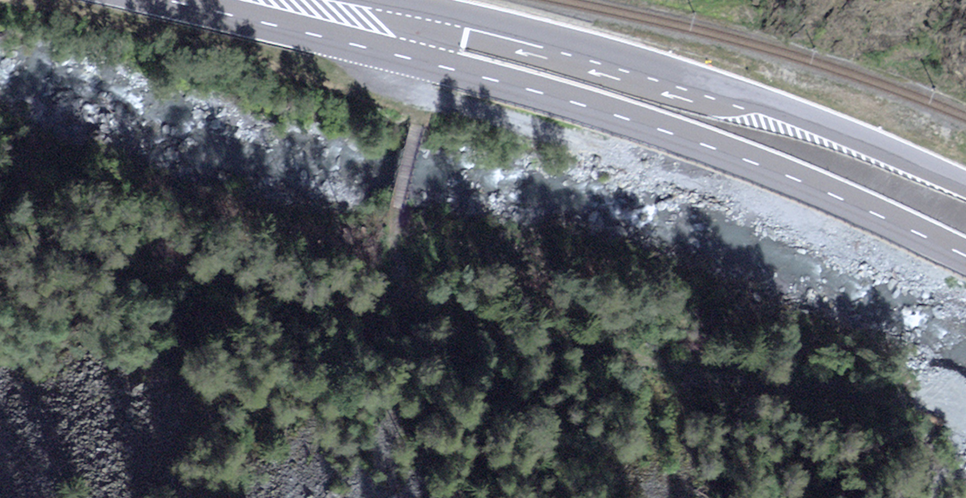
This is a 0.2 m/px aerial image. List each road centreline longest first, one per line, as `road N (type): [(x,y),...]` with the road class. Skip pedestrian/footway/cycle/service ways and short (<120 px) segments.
road 1 (primary): [(434,37),(965,257)]
road 2 (primary): [(965,186),(815,126),(434,37)]
road 3 (track): [(381,298),(426,35)]
road 4 (primary): [(434,37),(244,0)]

